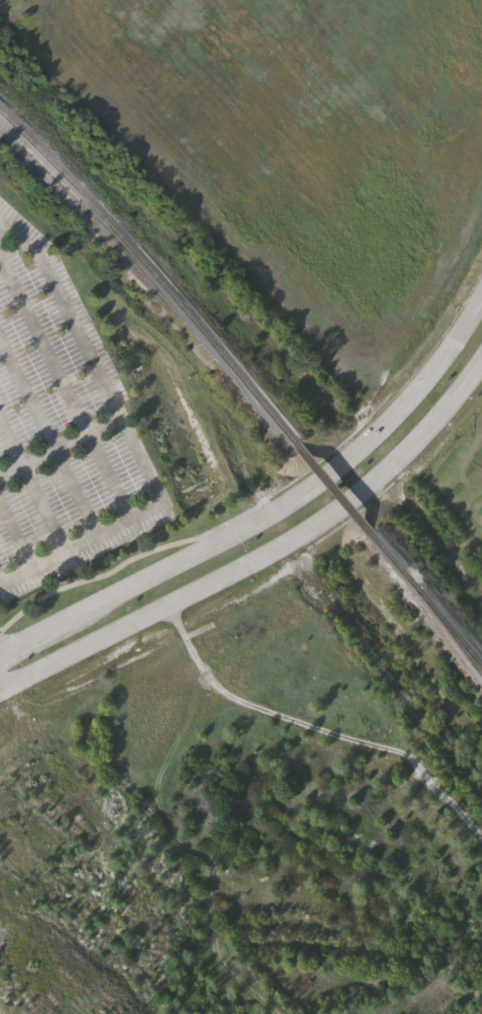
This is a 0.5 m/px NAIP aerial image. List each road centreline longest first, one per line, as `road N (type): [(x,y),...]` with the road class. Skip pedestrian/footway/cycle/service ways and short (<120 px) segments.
road 1 (secondary): [(481,299),(390,421),(284,506),(0,652)]
road 2 (secondary): [(0,690),(266,556),(334,513),(386,471),(481,359)]

